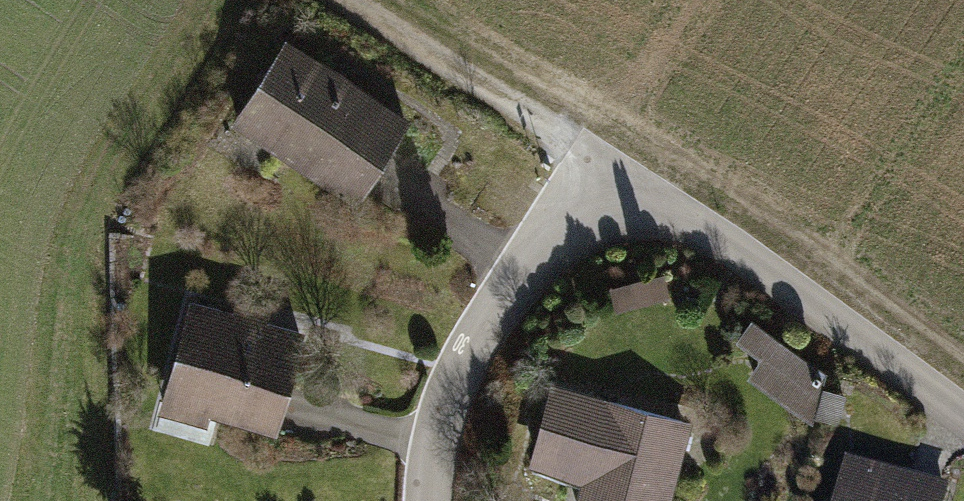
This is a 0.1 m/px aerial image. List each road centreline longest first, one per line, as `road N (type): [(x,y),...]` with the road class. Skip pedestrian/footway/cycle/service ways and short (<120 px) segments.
road 1 (residential): [(427,500),(431,430),(452,367),(598,162),(963,417)]
road 2 (track): [(345,0),(598,162)]

